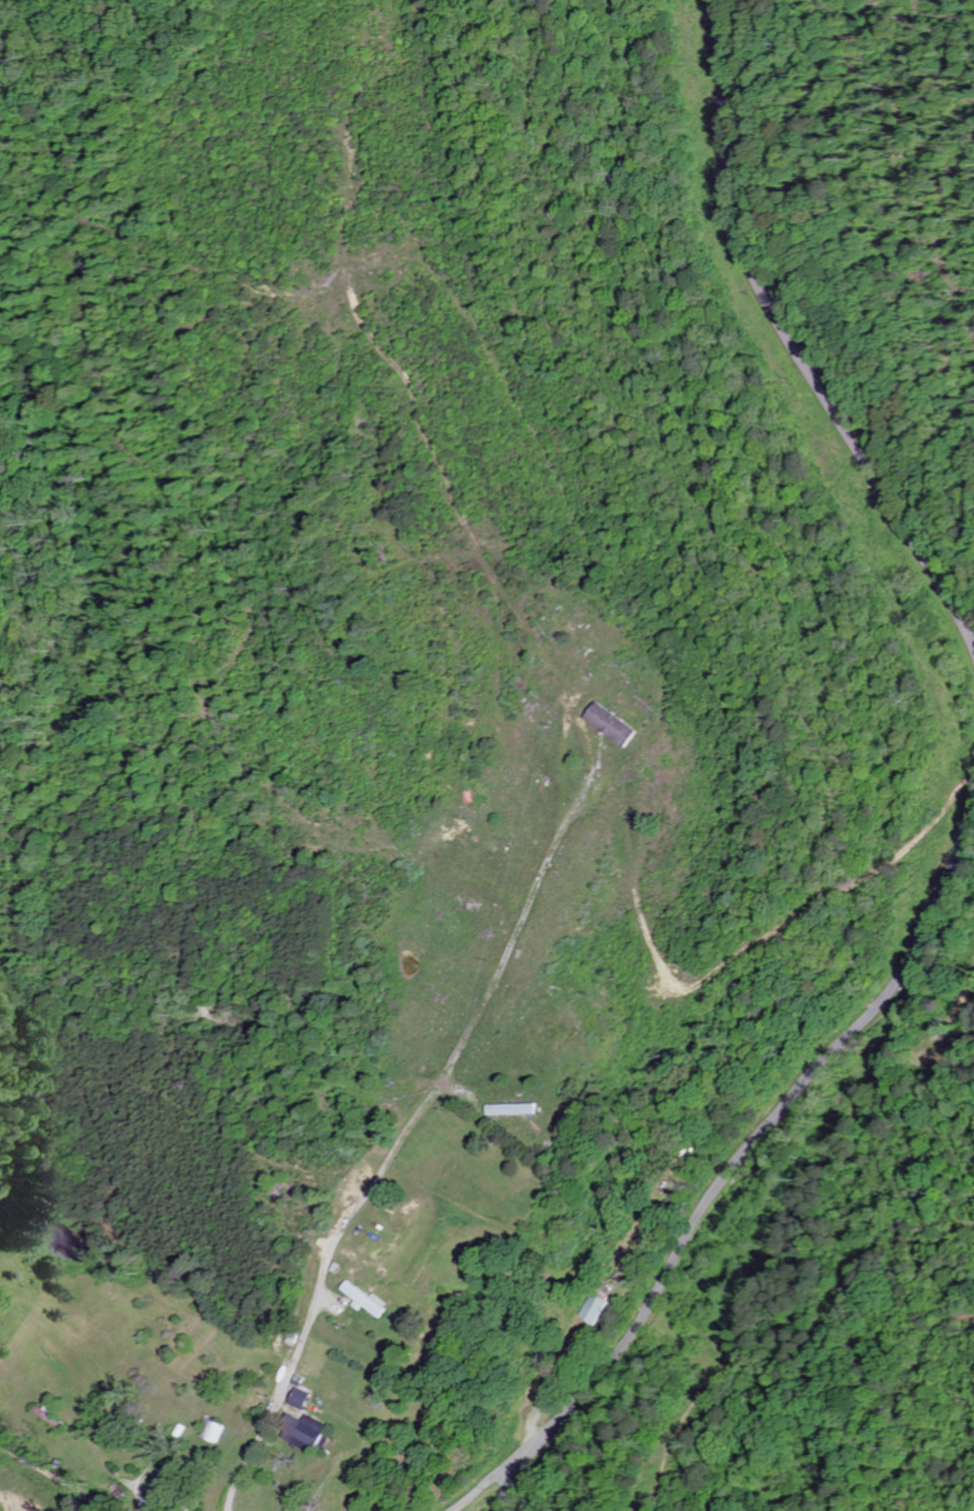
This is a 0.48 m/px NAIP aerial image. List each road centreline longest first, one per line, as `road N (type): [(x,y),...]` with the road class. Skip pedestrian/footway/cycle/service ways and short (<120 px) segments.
road 1 (residential): [(490,1510),(521,1462),(621,1345),(724,1171),(911,958),(973,790)]
road 2 (residential): [(973,652),(748,271),(727,193),(701,0)]

